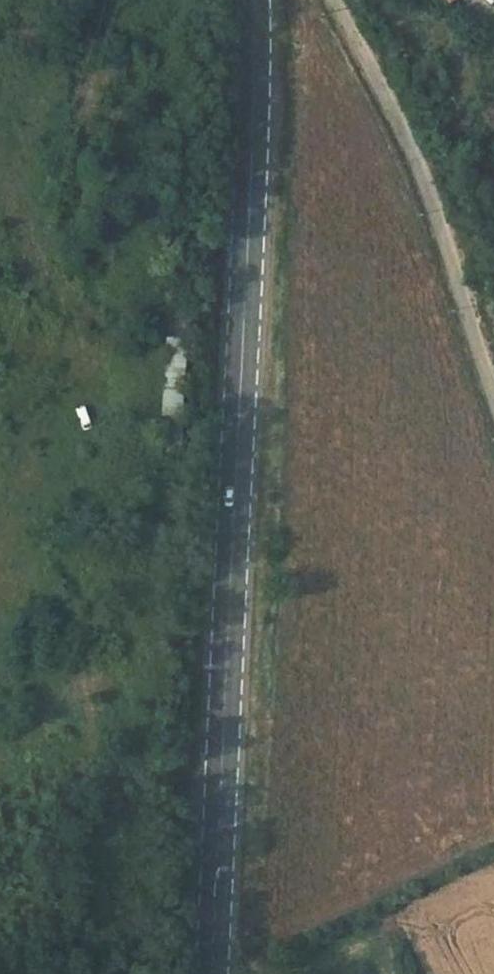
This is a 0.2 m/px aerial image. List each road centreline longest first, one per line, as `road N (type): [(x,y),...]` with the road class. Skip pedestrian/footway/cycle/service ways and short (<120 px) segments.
road 1 (primary): [(257,0),(220,973)]
road 2 (unclassified): [(493,396),(432,205),(336,0)]

